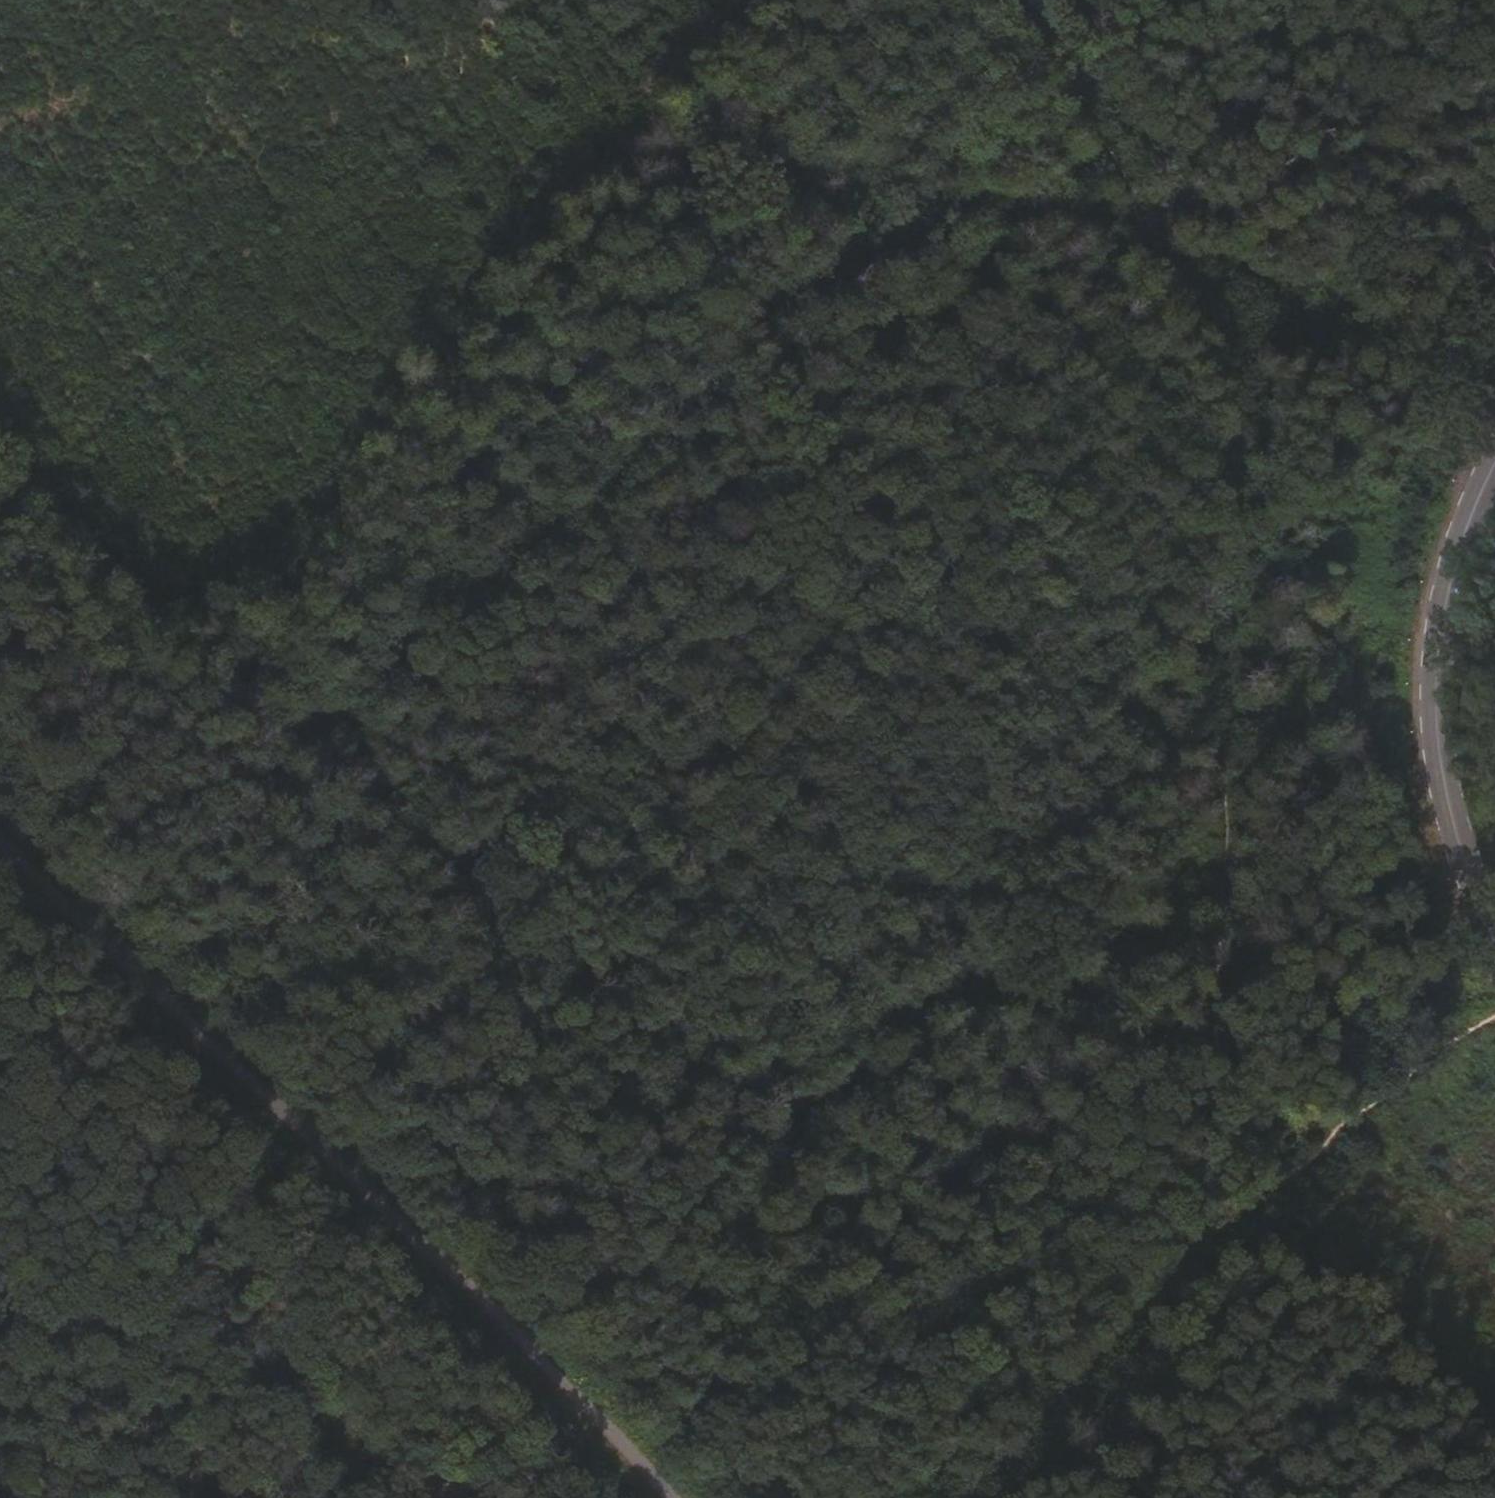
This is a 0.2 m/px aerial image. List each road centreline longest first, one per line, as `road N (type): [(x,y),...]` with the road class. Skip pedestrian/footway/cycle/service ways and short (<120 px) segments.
road 1 (secondary): [(1494,948),(1471,912),(1444,826),(1433,720),(1440,612),(1458,536),(1494,450)]

